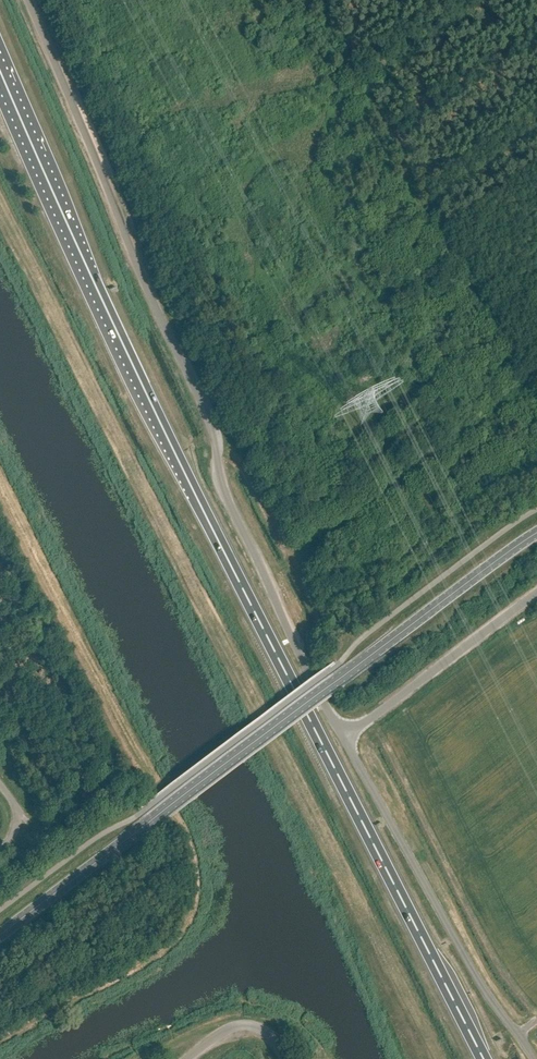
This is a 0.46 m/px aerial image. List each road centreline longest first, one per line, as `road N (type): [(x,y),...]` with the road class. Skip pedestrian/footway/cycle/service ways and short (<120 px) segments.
road 1 (trunk): [(485,1058),(292,684),(0,74)]
road 2 (unclassified): [(344,738),(230,506),(204,404),(143,283),(29,0)]
road 3 (tertiary): [(0,935),(536,533)]
road 4 (unclassified): [(533,1058),(470,967),(344,738)]
road 5 (unclassified): [(344,738),(536,594)]
road 6 (unclassified): [(285,1058),(264,1031),(249,1026),(221,1034),(189,1058)]

